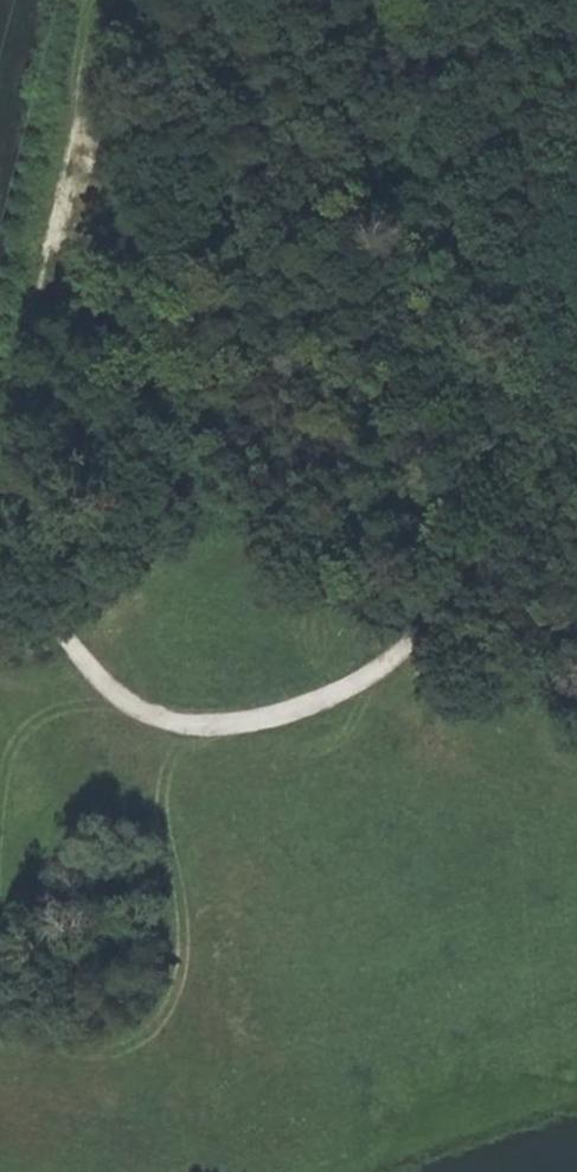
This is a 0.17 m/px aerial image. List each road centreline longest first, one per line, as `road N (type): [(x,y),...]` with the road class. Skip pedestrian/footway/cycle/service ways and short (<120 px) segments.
road 1 (track): [(576,449),(457,602),(367,689),(302,715),(244,729),(175,724),(119,697),(69,643),(17,607)]
road 2 (track): [(0,534),(86,0)]

